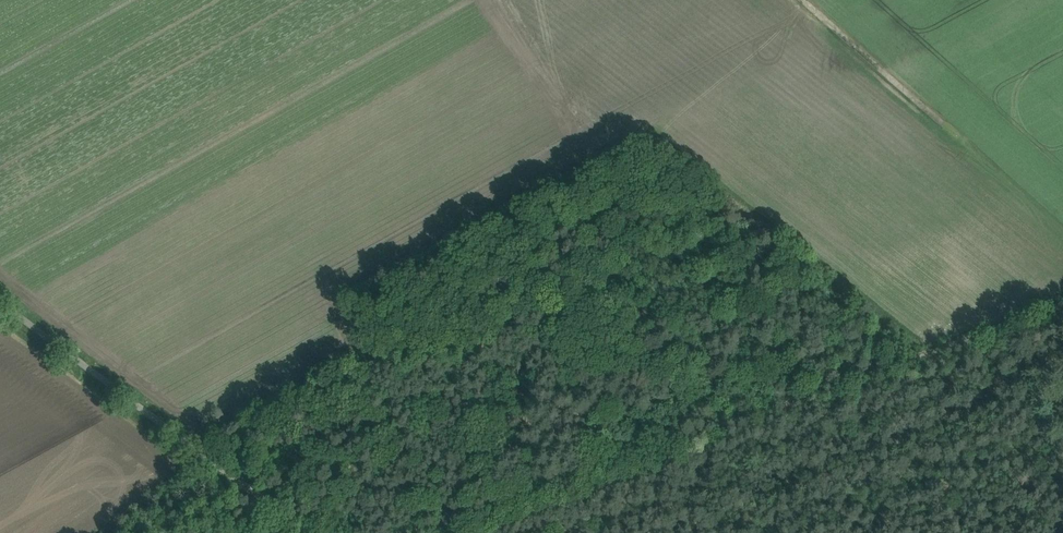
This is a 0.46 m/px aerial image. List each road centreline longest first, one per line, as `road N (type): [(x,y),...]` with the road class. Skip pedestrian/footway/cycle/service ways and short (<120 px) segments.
road 1 (track): [(411,532),(1062,307)]
road 2 (track): [(310,532),(0,296)]
road 3 (unclassified): [(800,0),(946,131)]

